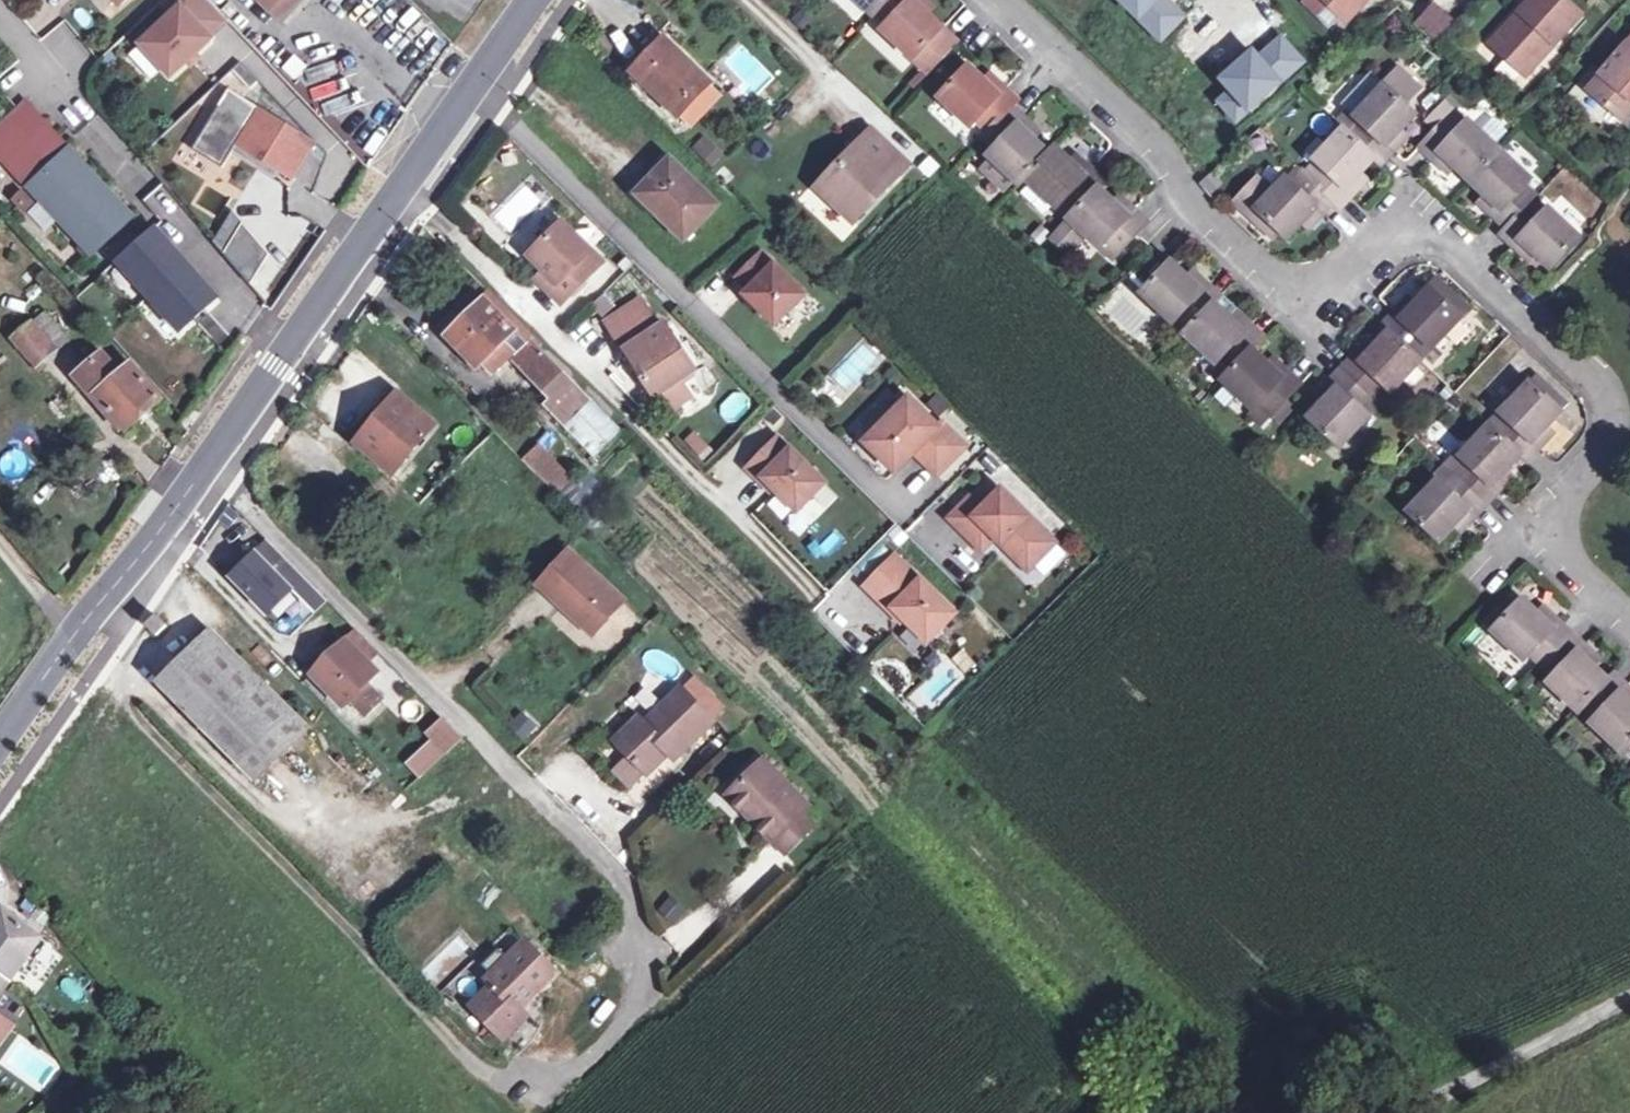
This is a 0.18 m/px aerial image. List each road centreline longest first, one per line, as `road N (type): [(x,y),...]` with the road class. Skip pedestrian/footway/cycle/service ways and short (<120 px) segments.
road 1 (residential): [(1629,621),(1559,547),(1559,515),(1607,436),(1592,382),(1415,208),(1309,318),(1178,199),(1154,154),(995,0)]
road 2 (secondary): [(0,738),(290,345),(529,0)]
road 3 (residential): [(1402,1112),(1629,998)]

